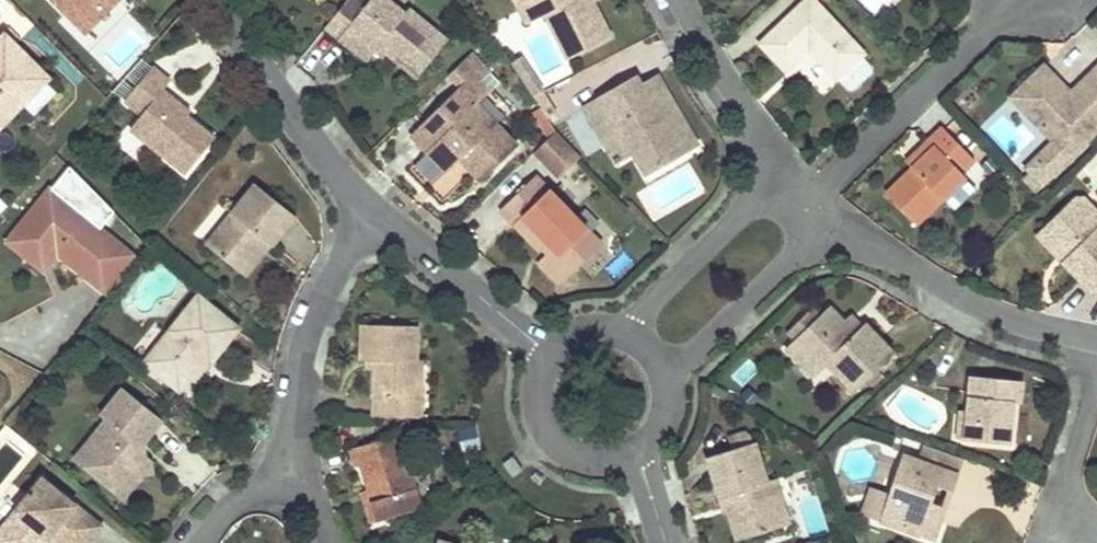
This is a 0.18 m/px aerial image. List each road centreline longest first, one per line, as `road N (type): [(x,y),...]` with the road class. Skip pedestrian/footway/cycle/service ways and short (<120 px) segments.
road 1 (residential): [(1096,345),(944,288),(830,223)]
road 2 (residential): [(1011,0),(811,203)]
road 3 (residential): [(371,206),(302,350),(295,396),(302,467)]
road 4 (residential): [(229,0),(297,124),(371,206)]
road 5 (residential): [(371,206),(549,356)]
road 6 (residential): [(667,379),(830,223)]
road 7 (residential): [(779,171),(623,333)]
road 8 (residential): [(779,171),(677,0)]
road 9 (residential): [(549,356),(538,380),(545,431),(587,461),(638,453)]
road 10 (residential): [(1065,542),(1064,477),(1096,376)]
road 11 (residential): [(200,542),(254,487),(302,467)]

